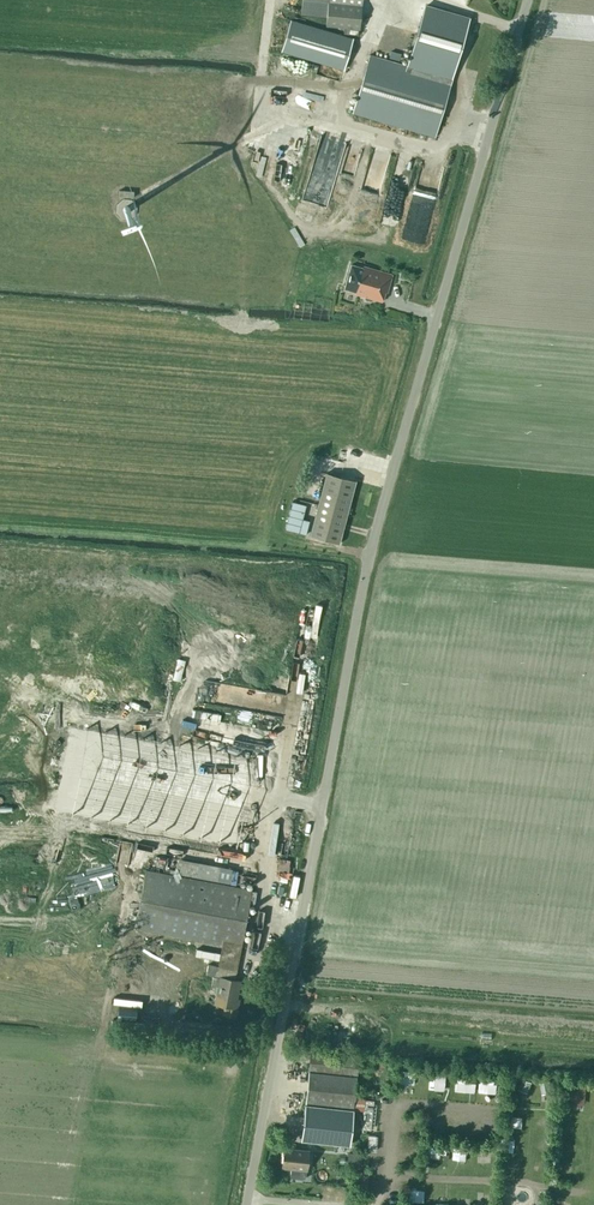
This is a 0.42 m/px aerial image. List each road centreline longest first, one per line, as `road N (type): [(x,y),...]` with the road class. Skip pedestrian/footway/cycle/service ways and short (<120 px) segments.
road 1 (unclassified): [(245,1204),(366,562),(529,0)]

